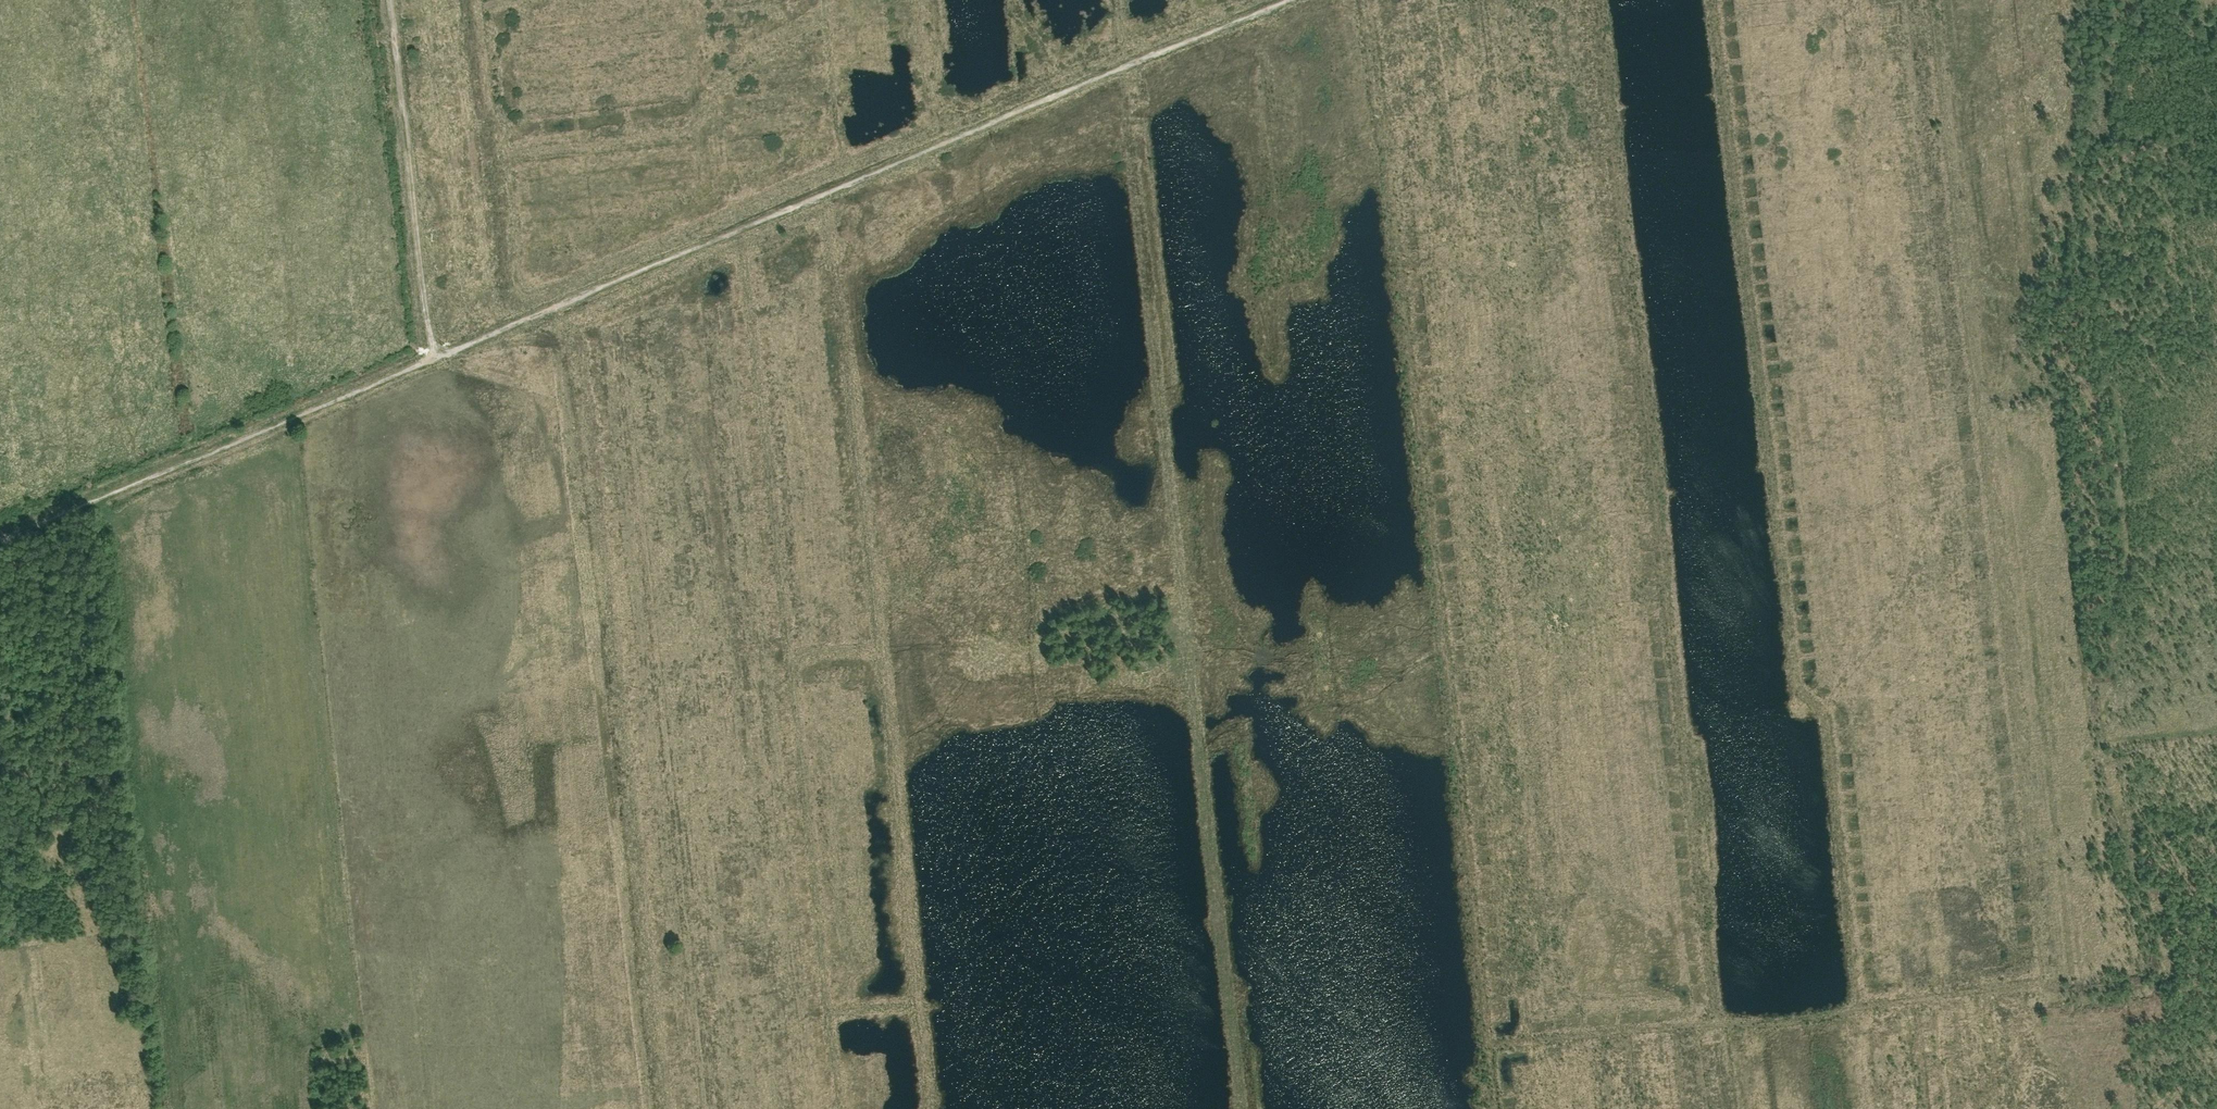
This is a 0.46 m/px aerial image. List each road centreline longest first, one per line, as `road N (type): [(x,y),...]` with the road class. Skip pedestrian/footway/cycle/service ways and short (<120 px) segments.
road 1 (track): [(438,358),(1286,0)]
road 2 (track): [(0,541),(438,358)]
road 3 (track): [(438,358),(391,0)]

